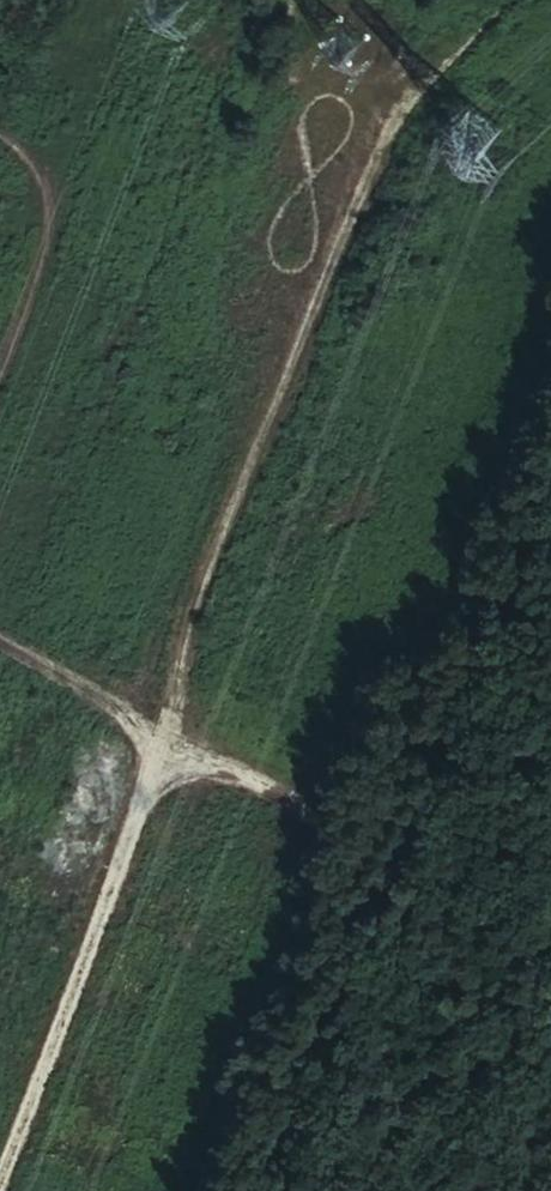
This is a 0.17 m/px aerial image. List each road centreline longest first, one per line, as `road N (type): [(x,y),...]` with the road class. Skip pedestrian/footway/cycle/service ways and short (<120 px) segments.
road 1 (track): [(165,745),(207,574),(392,131),(500,0)]
road 2 (track): [(165,745),(273,778),(332,828),(412,951),(550,1125)]
road 3 (track): [(1,1190),(165,745)]
road 4 (track): [(0,370),(54,215),(30,154),(0,139)]
road 5 (track): [(165,745),(0,632)]

